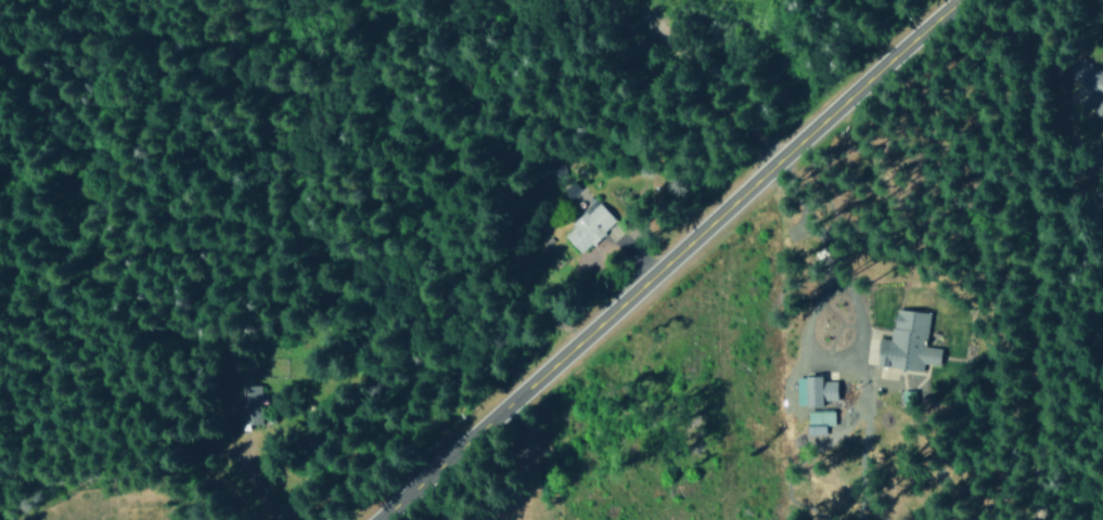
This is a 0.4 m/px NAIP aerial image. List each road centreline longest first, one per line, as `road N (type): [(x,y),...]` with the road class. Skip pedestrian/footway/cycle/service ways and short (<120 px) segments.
road 1 (secondary): [(964,0),(868,76),(381,519)]
road 2 (residential): [(1030,519),(1036,0)]

